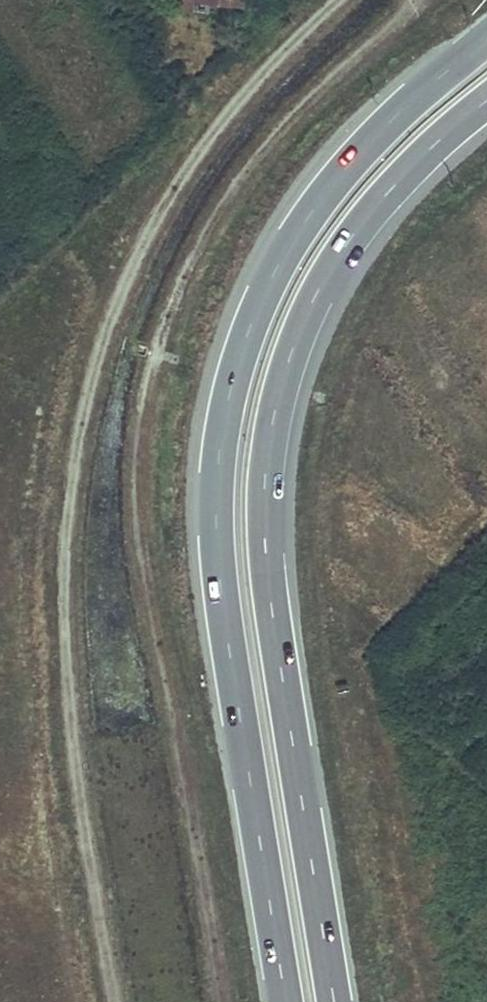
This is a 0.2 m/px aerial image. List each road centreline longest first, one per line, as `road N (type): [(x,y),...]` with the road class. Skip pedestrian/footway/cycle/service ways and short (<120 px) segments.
road 1 (secondary): [(486,38),(341,170),(285,247),(246,327),(222,431),(216,537),(223,604),(286,1001)]
road 2 (secondary): [(340,1001),(272,615),(264,535),(271,433),(296,341),(370,209),(486,104)]

